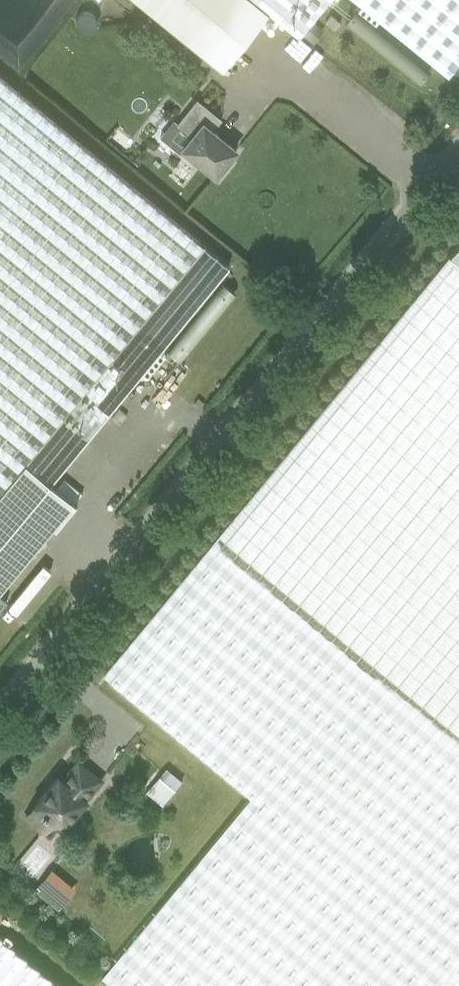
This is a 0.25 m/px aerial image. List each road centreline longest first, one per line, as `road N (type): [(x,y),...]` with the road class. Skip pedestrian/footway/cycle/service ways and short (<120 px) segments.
road 1 (unclassified): [(0,703),(458,145)]

